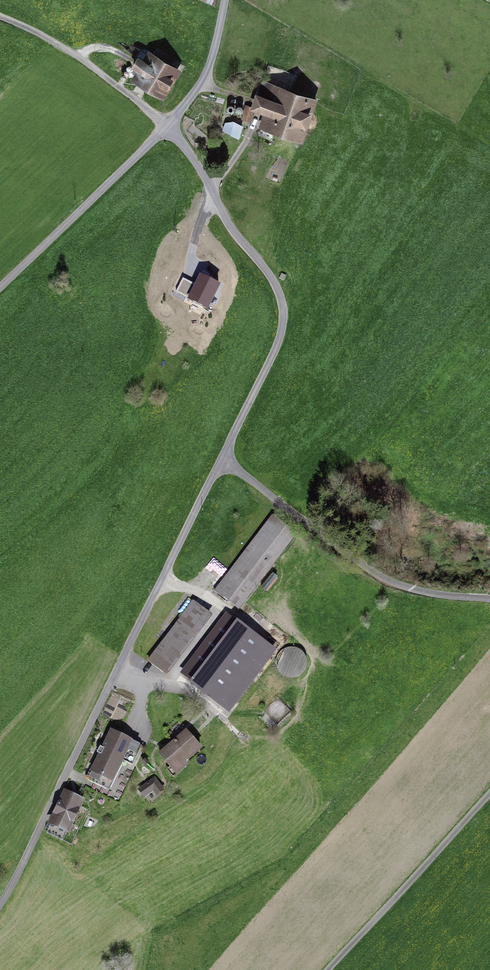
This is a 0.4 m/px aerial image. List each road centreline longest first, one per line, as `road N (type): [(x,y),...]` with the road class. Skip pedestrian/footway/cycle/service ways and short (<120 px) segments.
road 1 (unclassified): [(0,902),(223,458)]
road 2 (unclassified): [(223,458),(283,340),(285,302),(169,127)]
road 3 (unclassified): [(223,458),(347,553),(449,599),(489,604)]
road 4 (unclassified): [(489,794),(327,969)]
road 5 (unclassified): [(0,290),(169,127)]
road 6 (track): [(0,16),(77,52),(169,127)]
road 7 (unclassified): [(169,127),(211,64),(225,0)]

